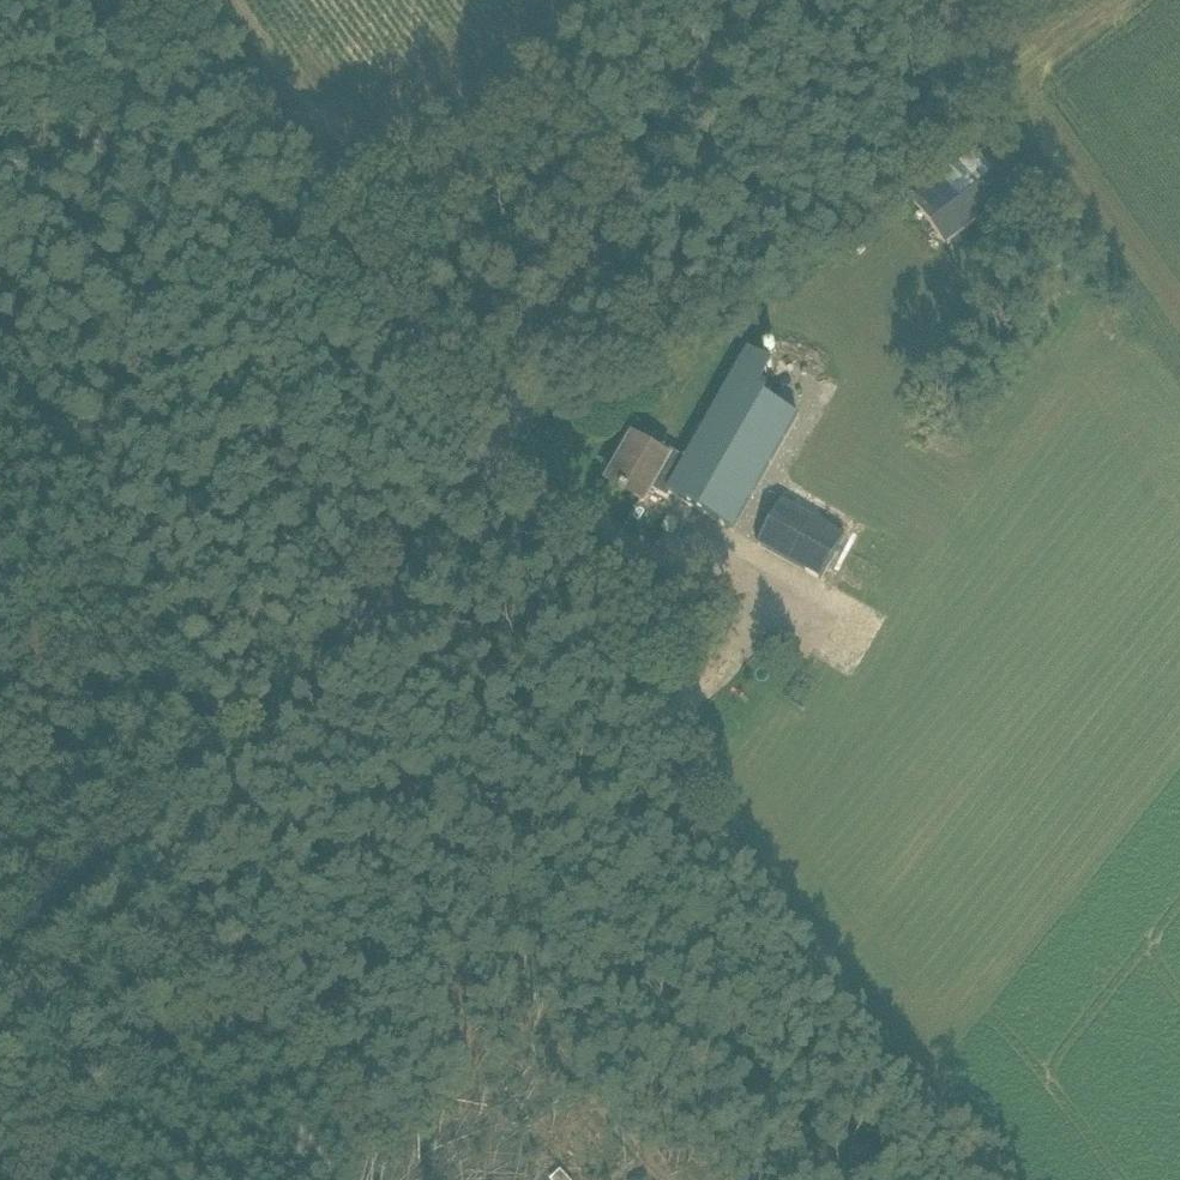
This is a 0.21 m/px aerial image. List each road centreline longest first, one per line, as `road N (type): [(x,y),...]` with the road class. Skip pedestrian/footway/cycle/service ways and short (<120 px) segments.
road 1 (unclassified): [(0,988),(378,616),(497,465),(674,152),(741,0)]

